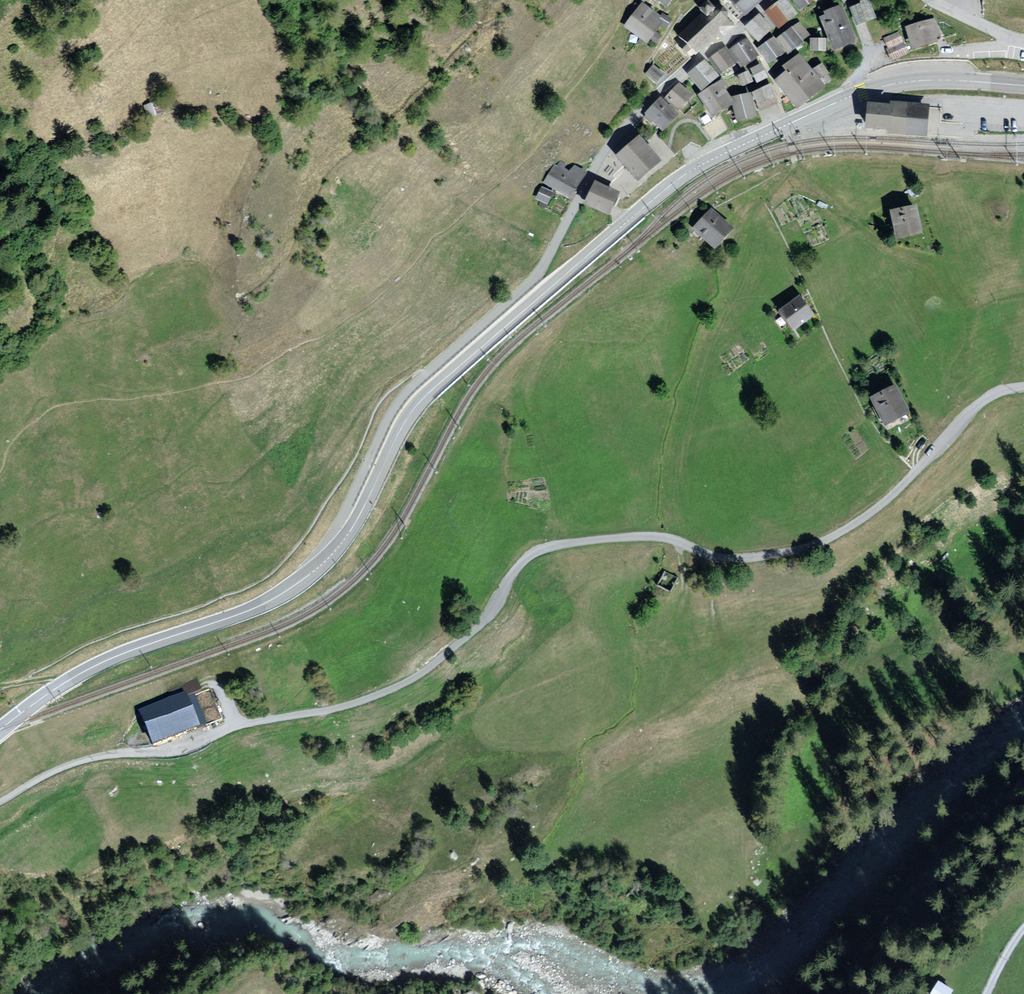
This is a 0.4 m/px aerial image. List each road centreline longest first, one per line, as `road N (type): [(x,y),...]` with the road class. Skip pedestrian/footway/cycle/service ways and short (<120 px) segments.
road 1 (unclassified): [(1023,386),(982,400),(895,494),(801,550),(728,558),(652,535),(556,543),(524,559),(477,629),(384,696),(245,723),(182,750),(74,762),(0,800)]
road 2 (primary): [(326,559),(369,500),(417,404),(689,171),(879,87),(937,80),(1023,86)]
road 3 (residential): [(773,0),(655,97),(604,152),(541,263),(392,403),(326,559)]
road 4 (primary): [(0,730),(81,671),(273,599),(326,559)]
road 5 (track): [(1023,782),(911,892),(836,993)]

